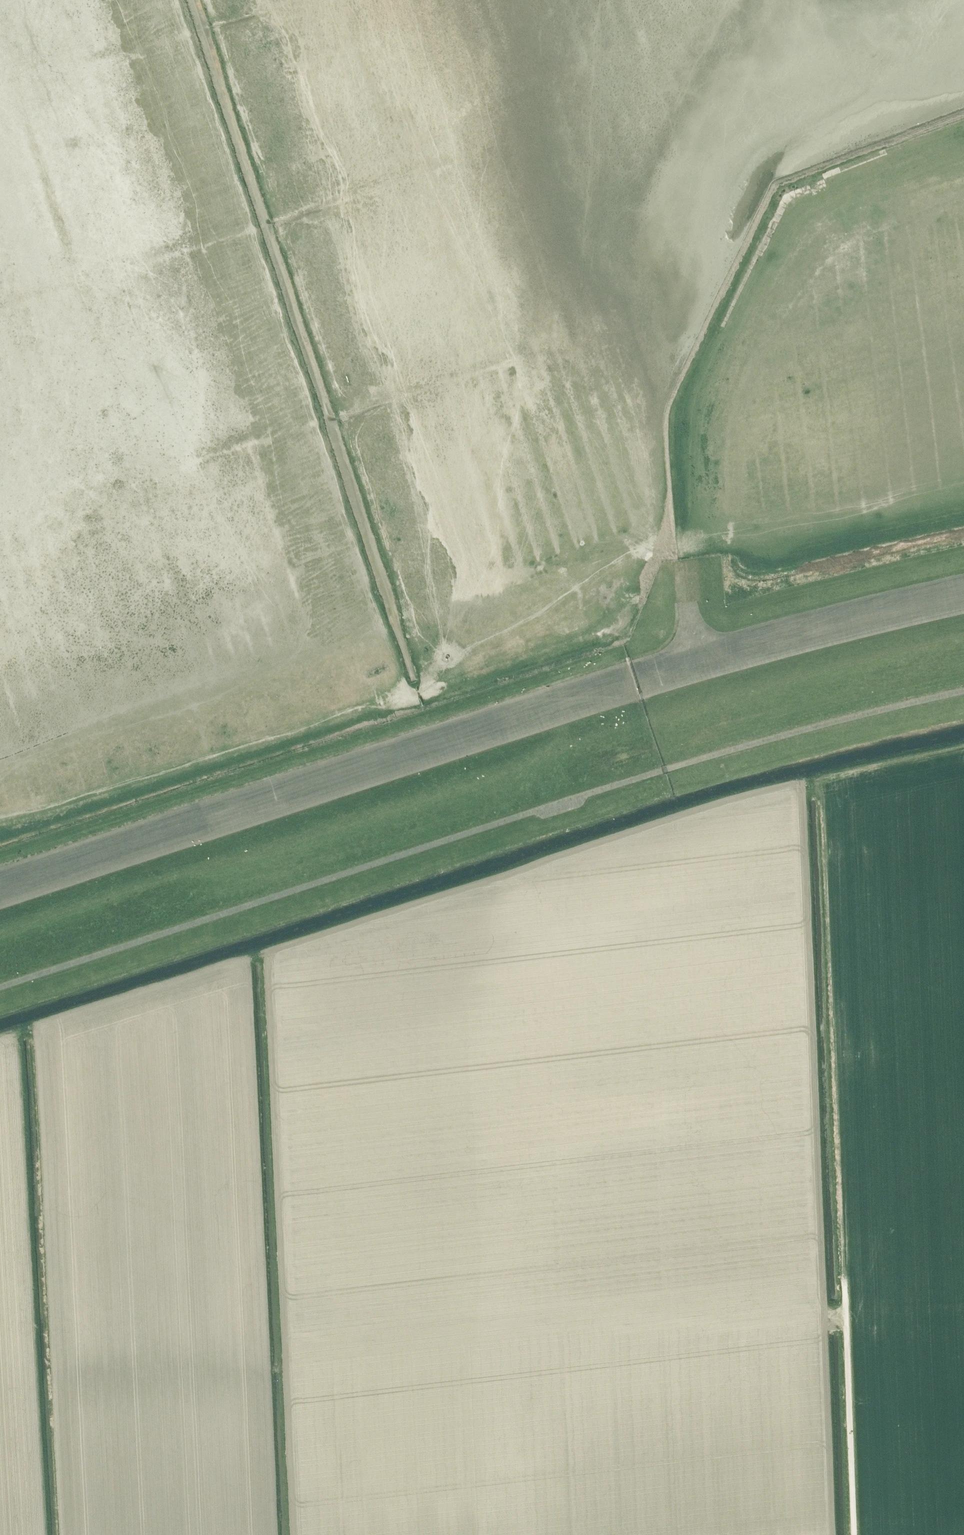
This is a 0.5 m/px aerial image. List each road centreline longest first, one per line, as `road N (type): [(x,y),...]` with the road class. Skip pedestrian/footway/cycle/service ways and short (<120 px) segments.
road 1 (unclassified): [(0,987),(664,770),(963,691)]
road 2 (track): [(854,1534),(845,1288)]

